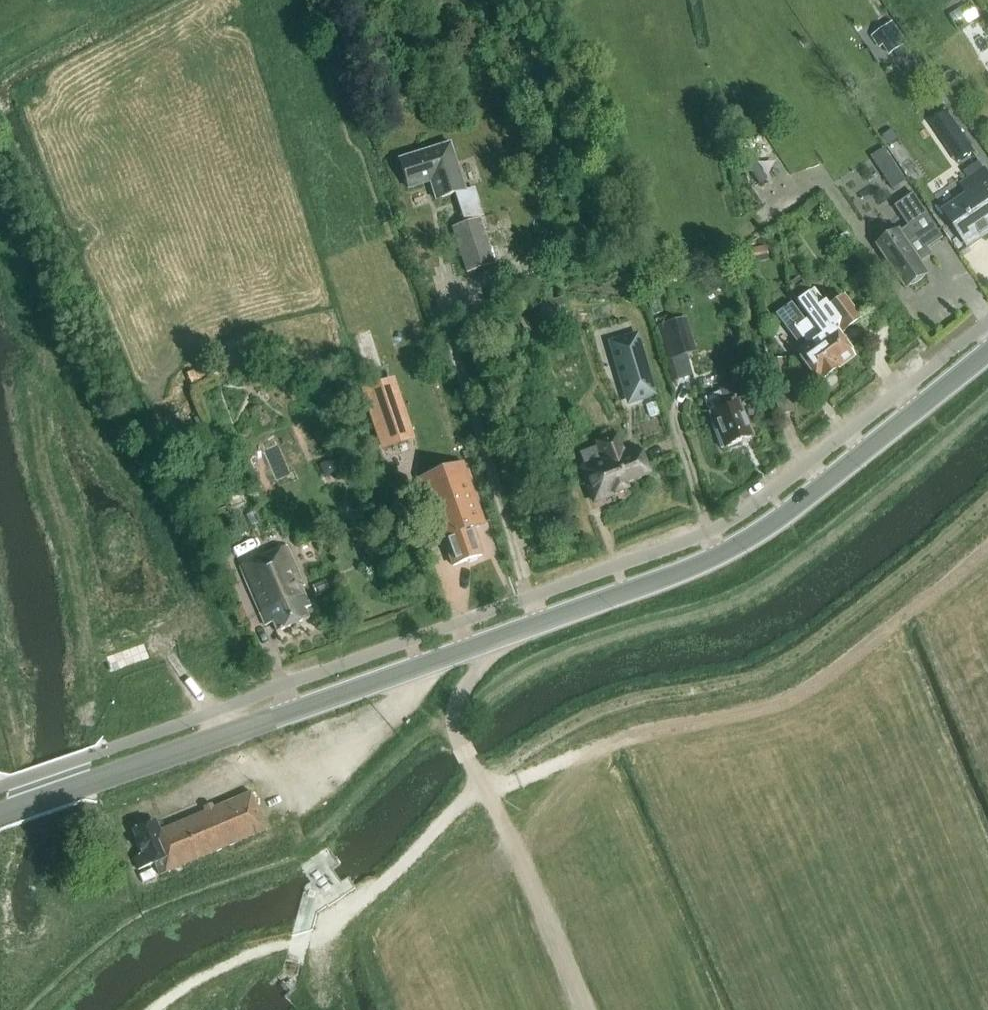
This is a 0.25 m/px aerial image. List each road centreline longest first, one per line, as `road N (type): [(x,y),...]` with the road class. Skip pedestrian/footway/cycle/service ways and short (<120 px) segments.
road 1 (secondary): [(0,817),(727,555),(780,524),(987,360)]
road 2 (track): [(987,504),(784,668),(587,720),(478,780)]
road 3 (track): [(487,793),(621,742),(812,689),(987,550)]
road 4 (track): [(478,780),(585,1009)]
road 5 (track): [(318,930),(402,866),(478,780)]

